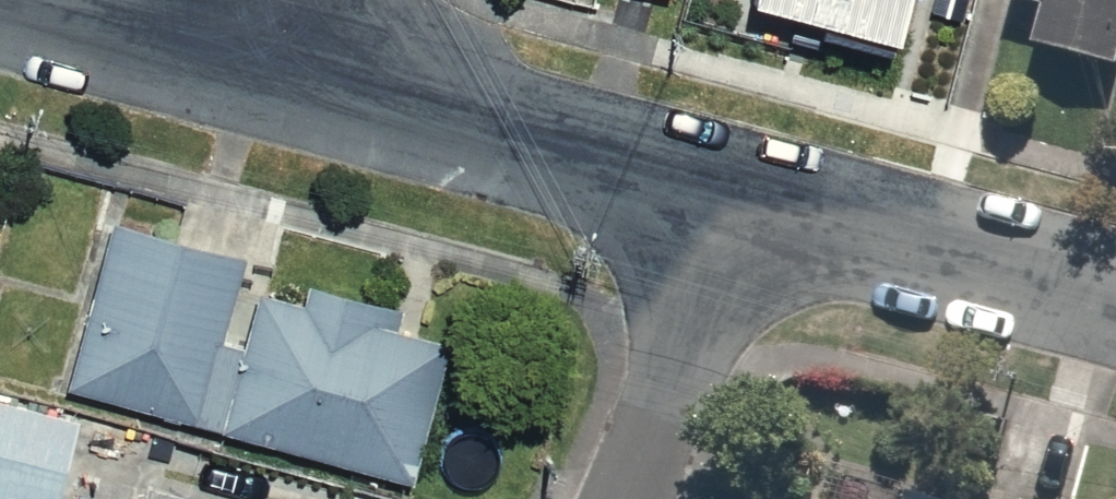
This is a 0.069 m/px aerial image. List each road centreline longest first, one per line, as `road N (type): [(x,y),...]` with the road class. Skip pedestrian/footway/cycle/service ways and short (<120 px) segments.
road 1 (residential): [(745,180),(248,66)]
road 2 (residential): [(1115,282),(745,180)]
road 3 (residential): [(745,180),(616,498)]
road 4 (residential): [(248,66),(0,1)]

